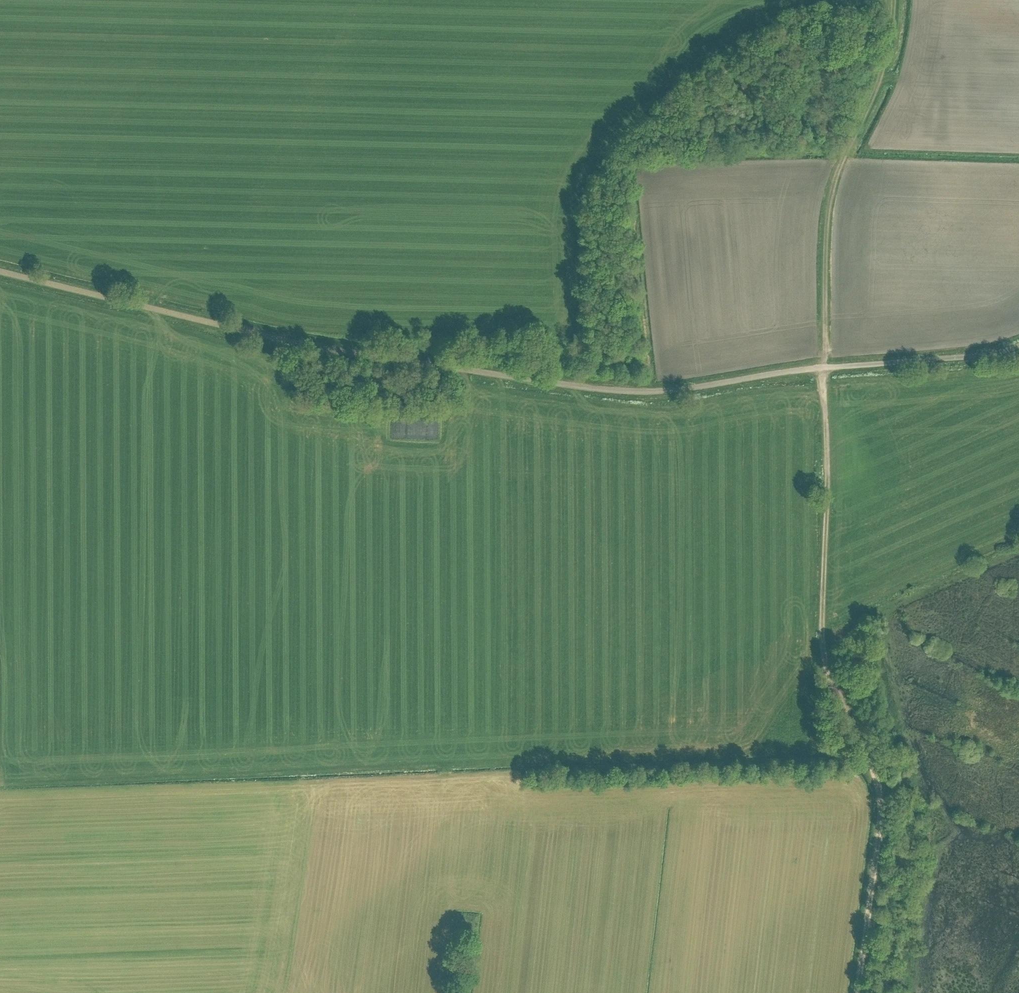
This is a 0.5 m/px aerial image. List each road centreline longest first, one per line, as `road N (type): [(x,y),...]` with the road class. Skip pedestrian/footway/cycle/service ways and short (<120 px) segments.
road 1 (unclassified): [(0,269),(299,342),(618,388),(673,388),(1018,345)]
road 2 (track): [(822,367),(824,665),(879,798),(856,992)]
road 3 (track): [(822,367),(831,189),(883,67),(892,0)]

